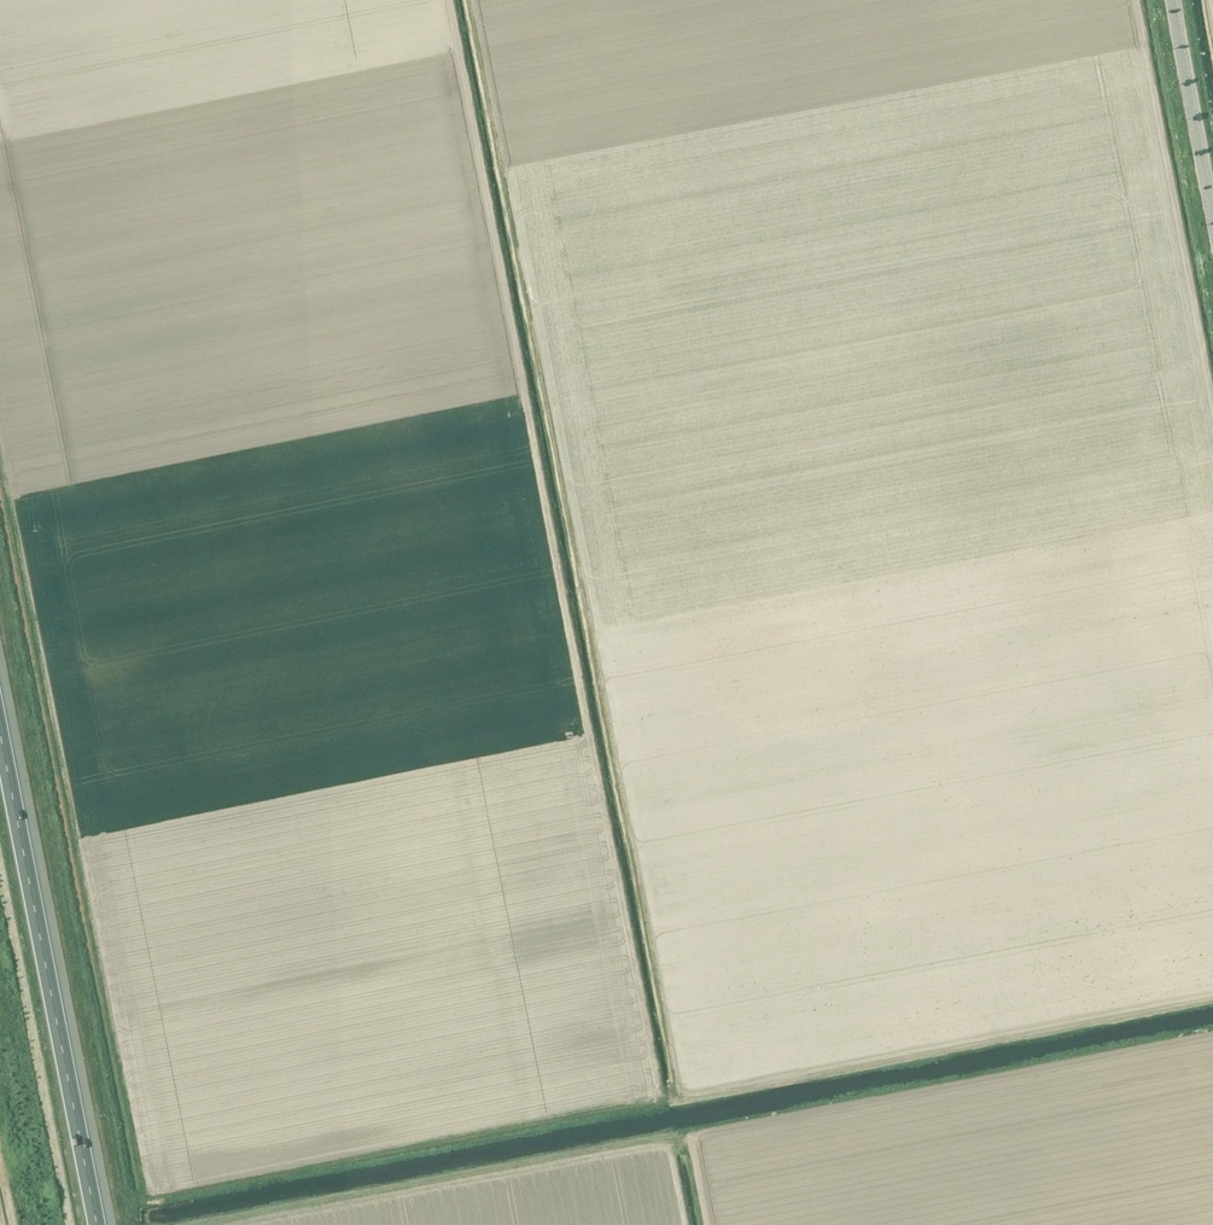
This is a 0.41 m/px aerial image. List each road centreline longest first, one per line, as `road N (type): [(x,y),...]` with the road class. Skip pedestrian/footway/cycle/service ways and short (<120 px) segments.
road 1 (motorway): [(97,1224),(0,734)]
road 2 (tertiary): [(1212,218),(1173,0)]

